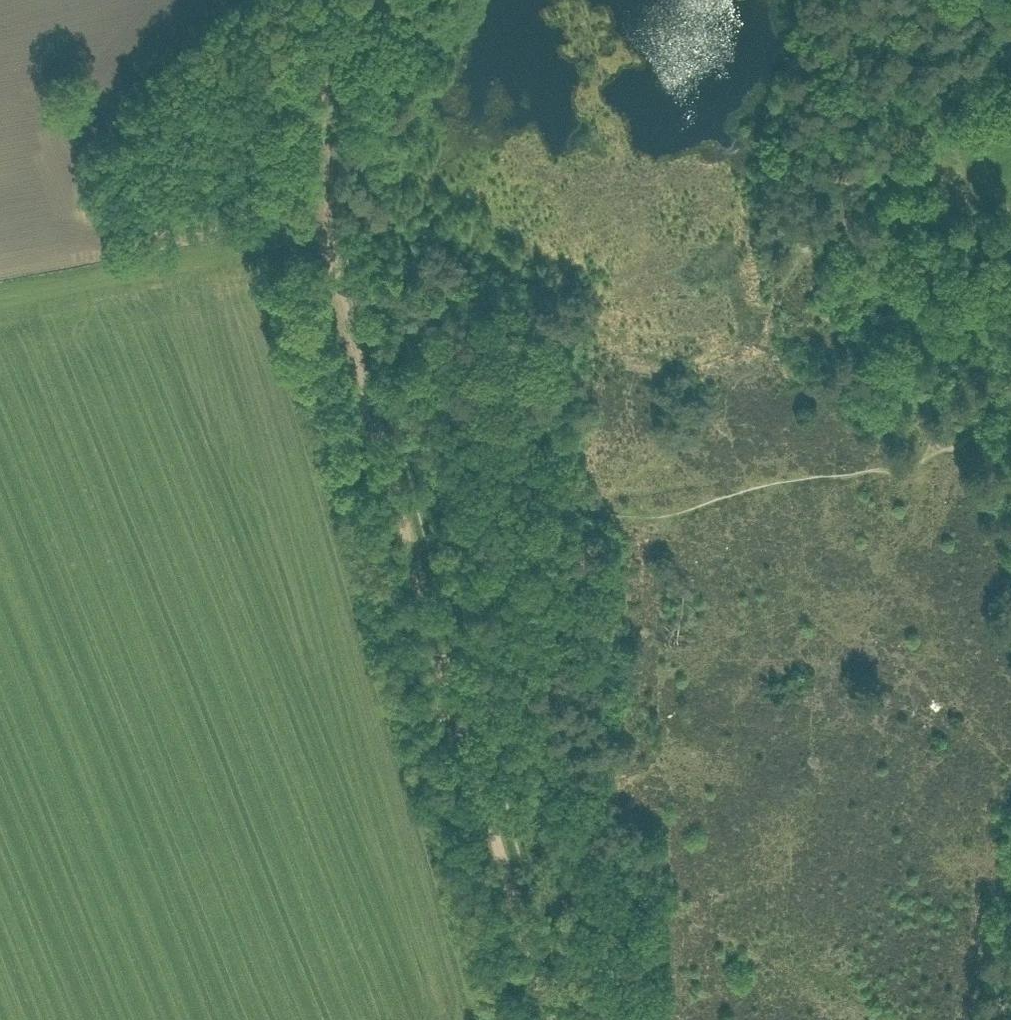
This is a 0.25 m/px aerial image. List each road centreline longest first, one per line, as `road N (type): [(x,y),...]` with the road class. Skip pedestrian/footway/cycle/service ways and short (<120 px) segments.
road 1 (track): [(550,1019),(335,271),(327,190),(332,89),(365,0)]
road 2 (track): [(931,453),(792,475),(676,512),(512,510),(419,528)]

